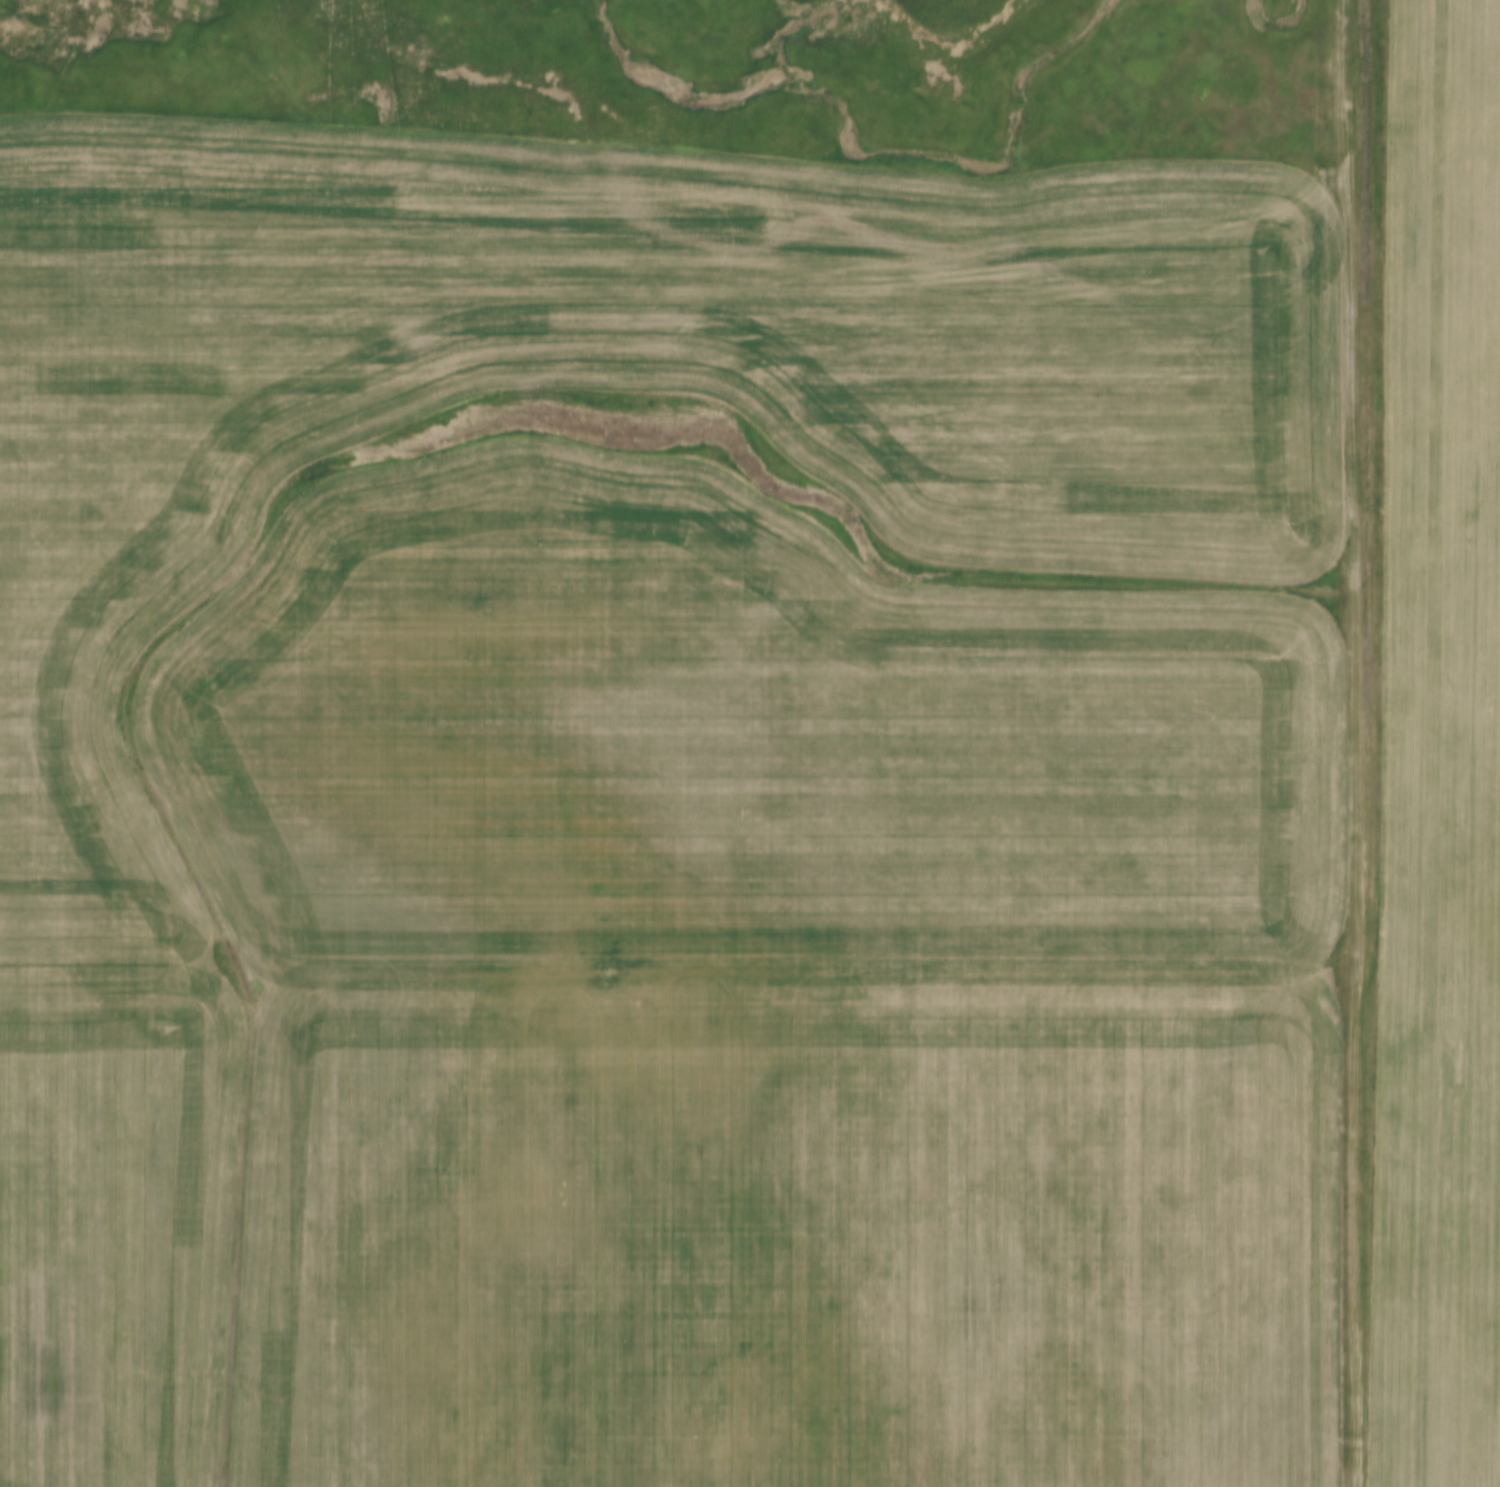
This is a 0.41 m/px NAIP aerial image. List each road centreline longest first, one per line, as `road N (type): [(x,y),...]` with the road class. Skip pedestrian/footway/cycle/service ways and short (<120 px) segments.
road 1 (track): [(1340,0),(1358,666),(1352,1486)]

